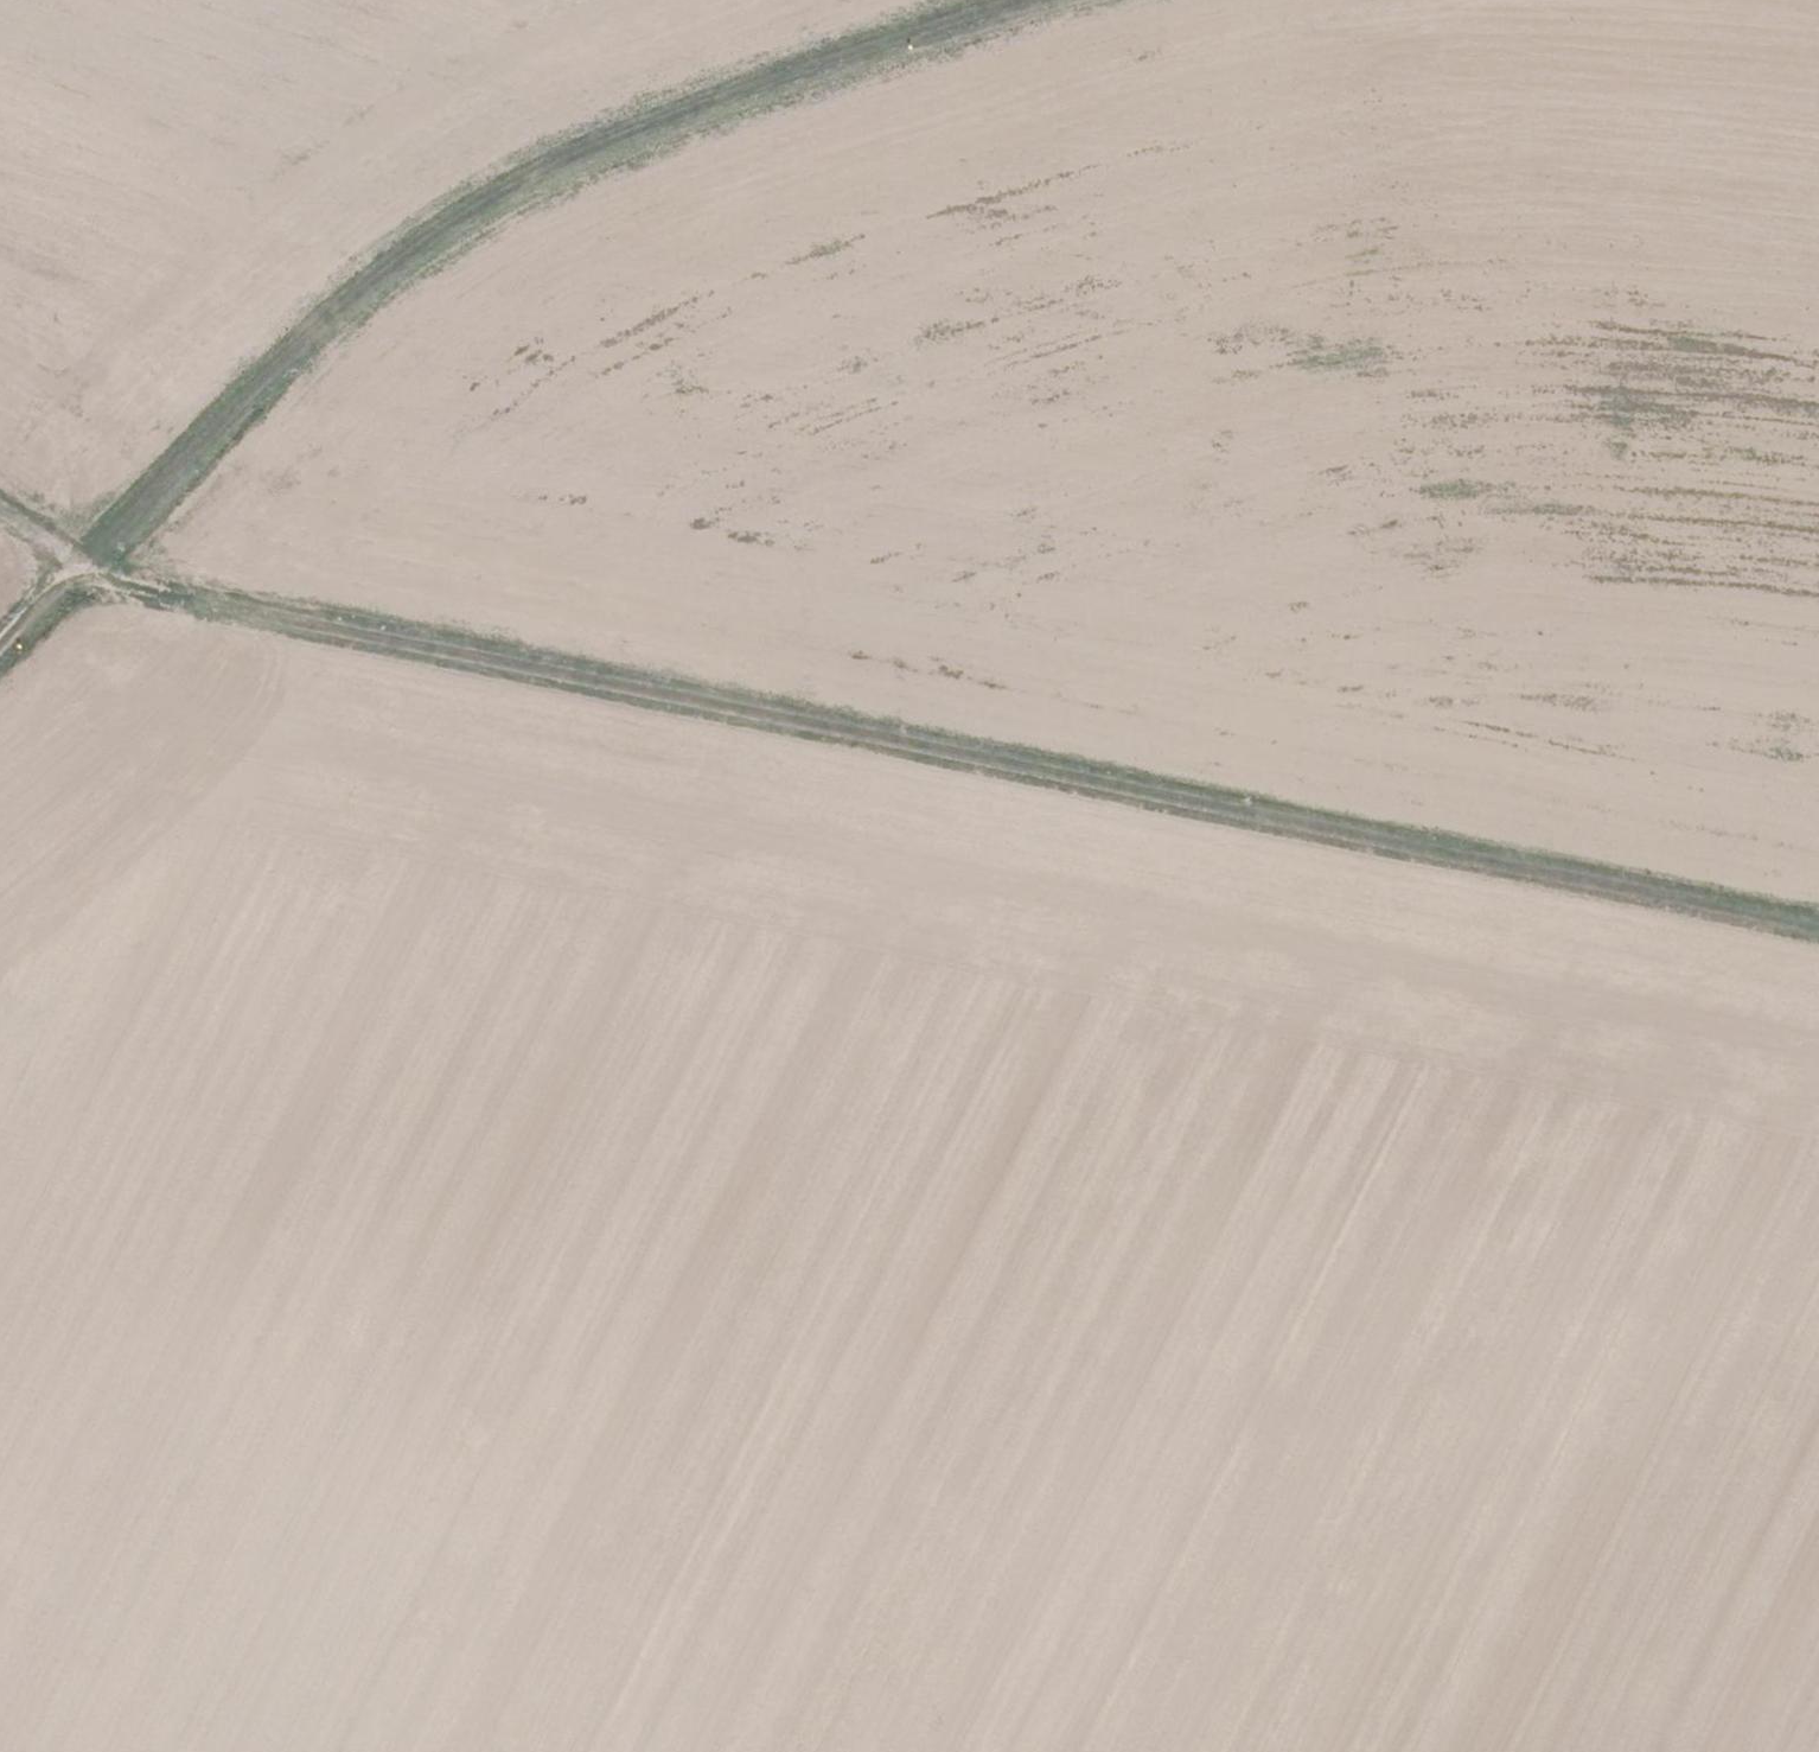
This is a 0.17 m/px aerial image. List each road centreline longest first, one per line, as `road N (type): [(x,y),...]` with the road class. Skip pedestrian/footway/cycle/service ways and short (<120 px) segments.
road 1 (track): [(0,525),(92,578),(1818,942)]
road 2 (track): [(1035,0),(759,88),(507,195),(321,329),(92,578),(0,662)]

